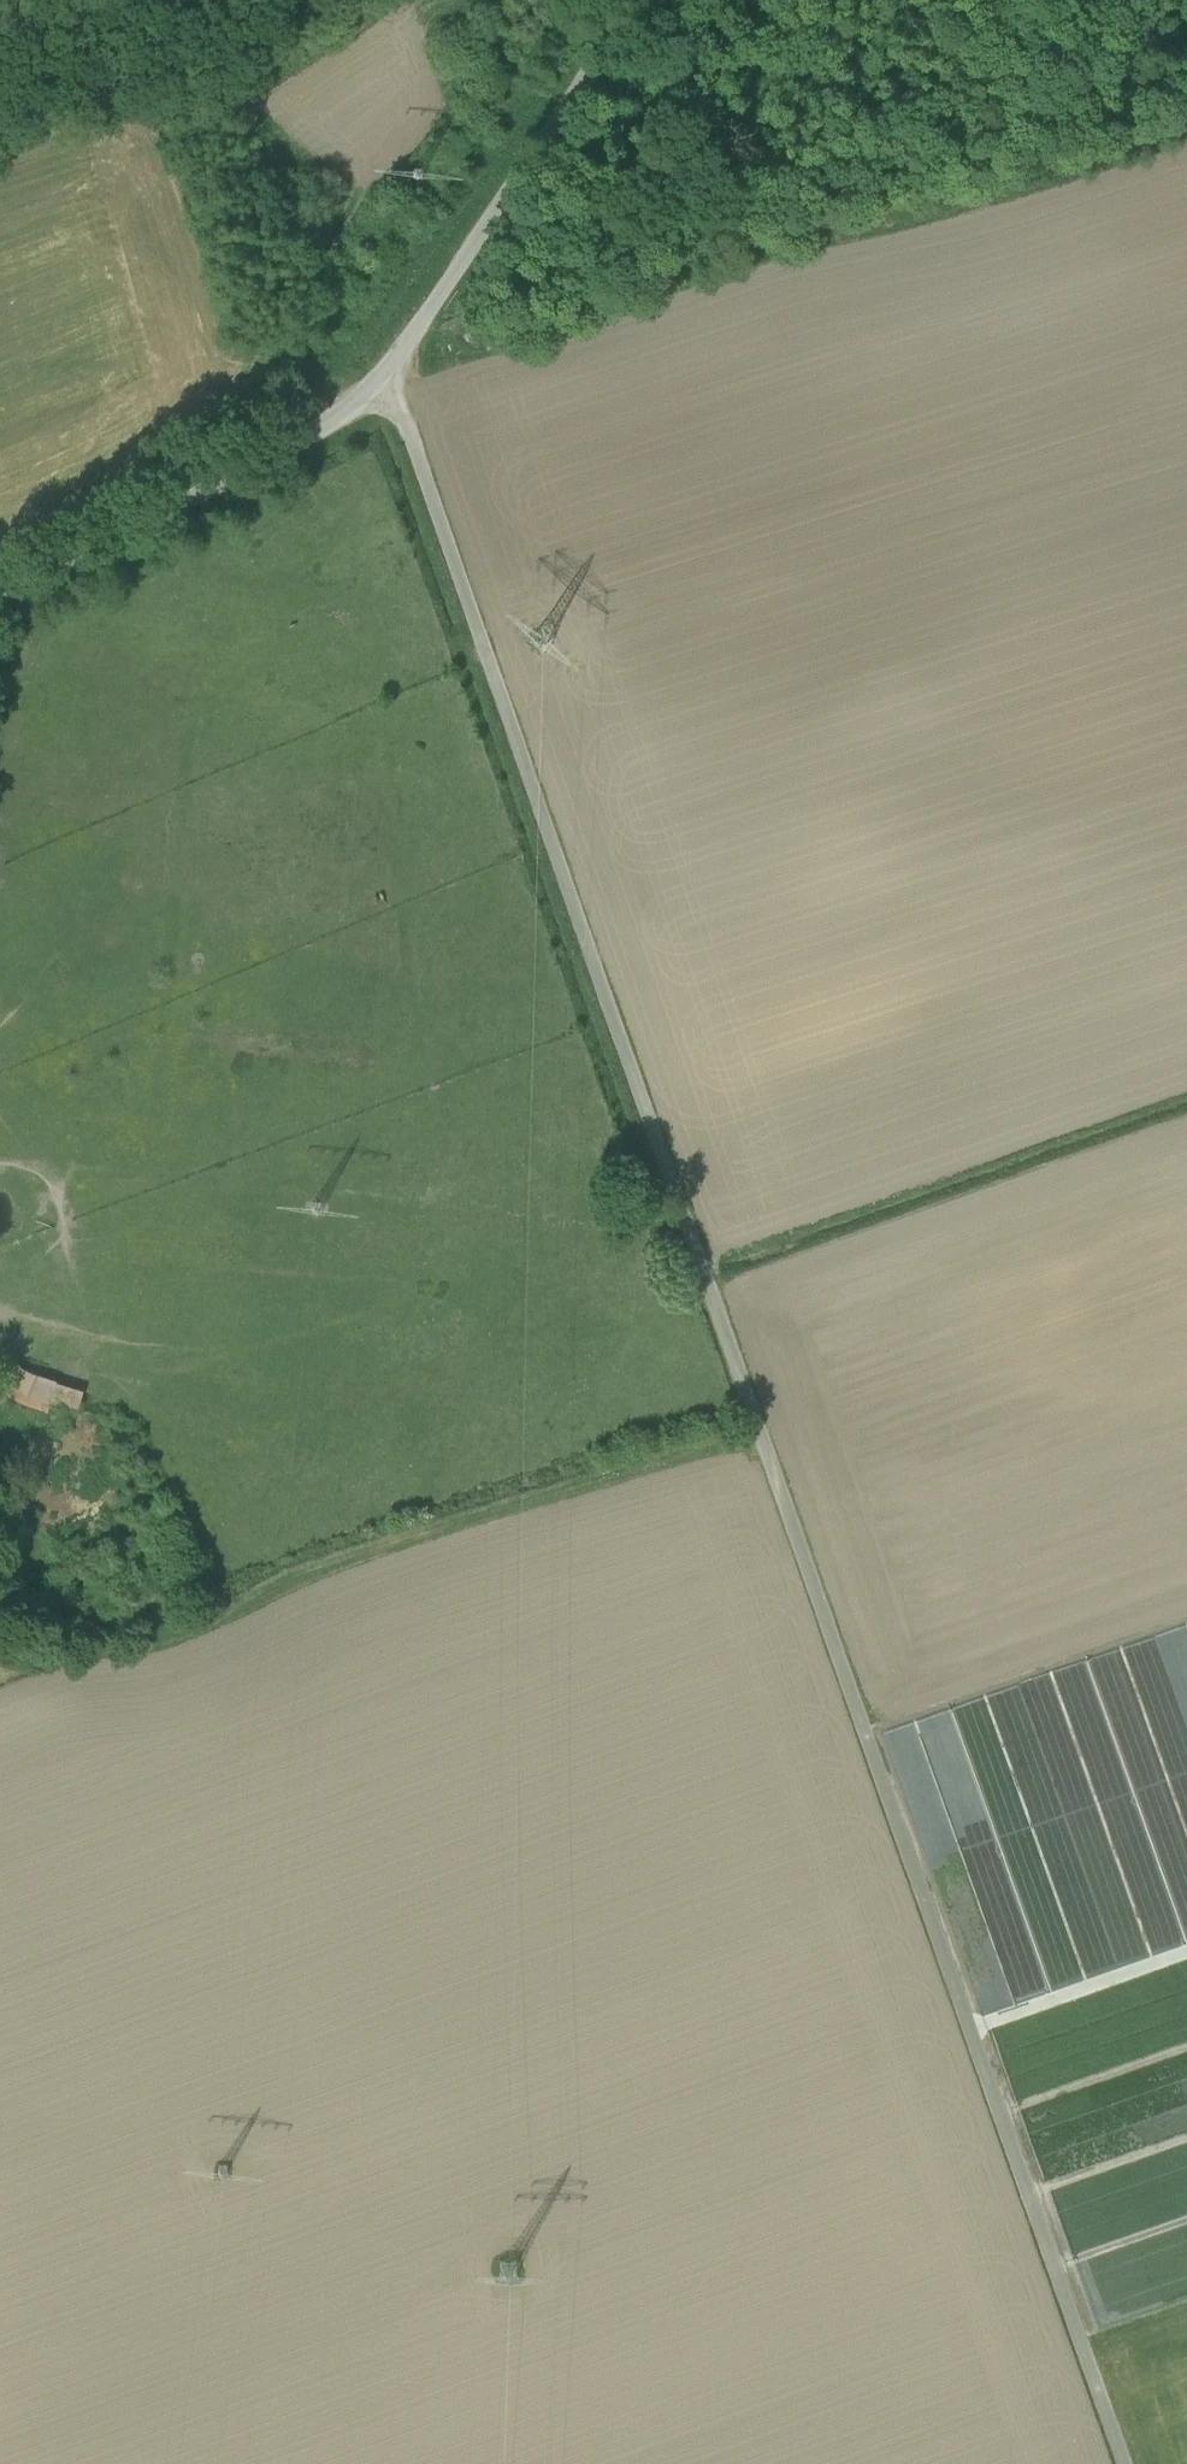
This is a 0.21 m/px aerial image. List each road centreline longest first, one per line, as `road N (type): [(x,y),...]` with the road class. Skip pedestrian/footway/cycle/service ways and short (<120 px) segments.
road 1 (unclassified): [(1123,2463),(386,378)]
road 2 (track): [(756,1426),(268,1583),(187,1632),(123,1648),(0,1643)]
road 3 (unclassified): [(386,378),(636,0)]
road 4 (unclassified): [(0,591),(300,439),(386,378)]

